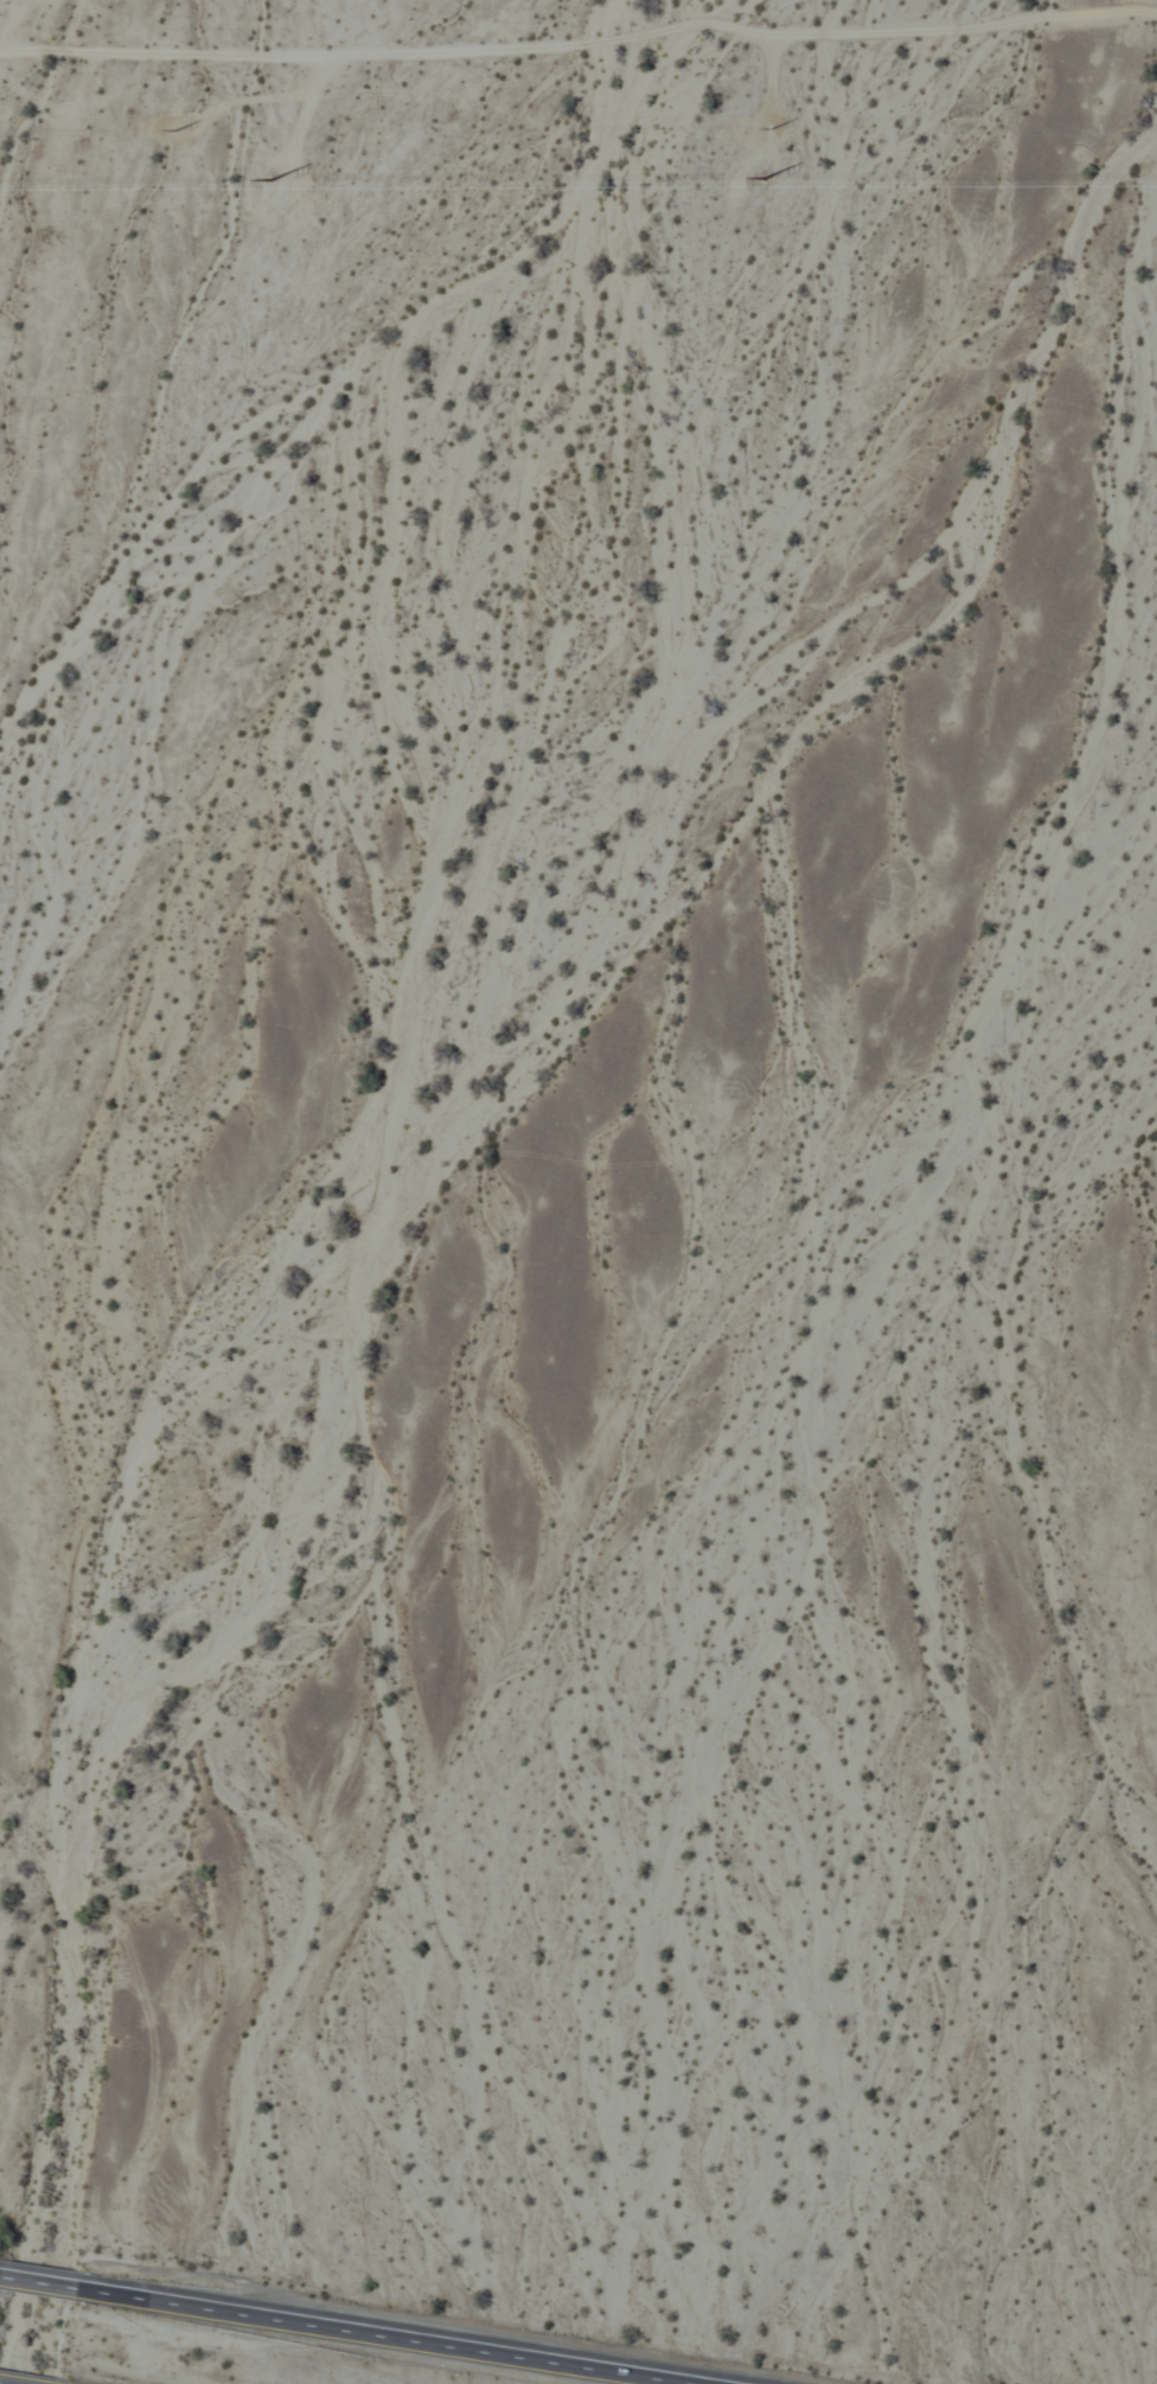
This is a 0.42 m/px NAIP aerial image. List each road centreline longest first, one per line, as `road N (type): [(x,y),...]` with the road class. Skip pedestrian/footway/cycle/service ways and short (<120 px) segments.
road 1 (motorway): [(722,2383),(0,2272)]

